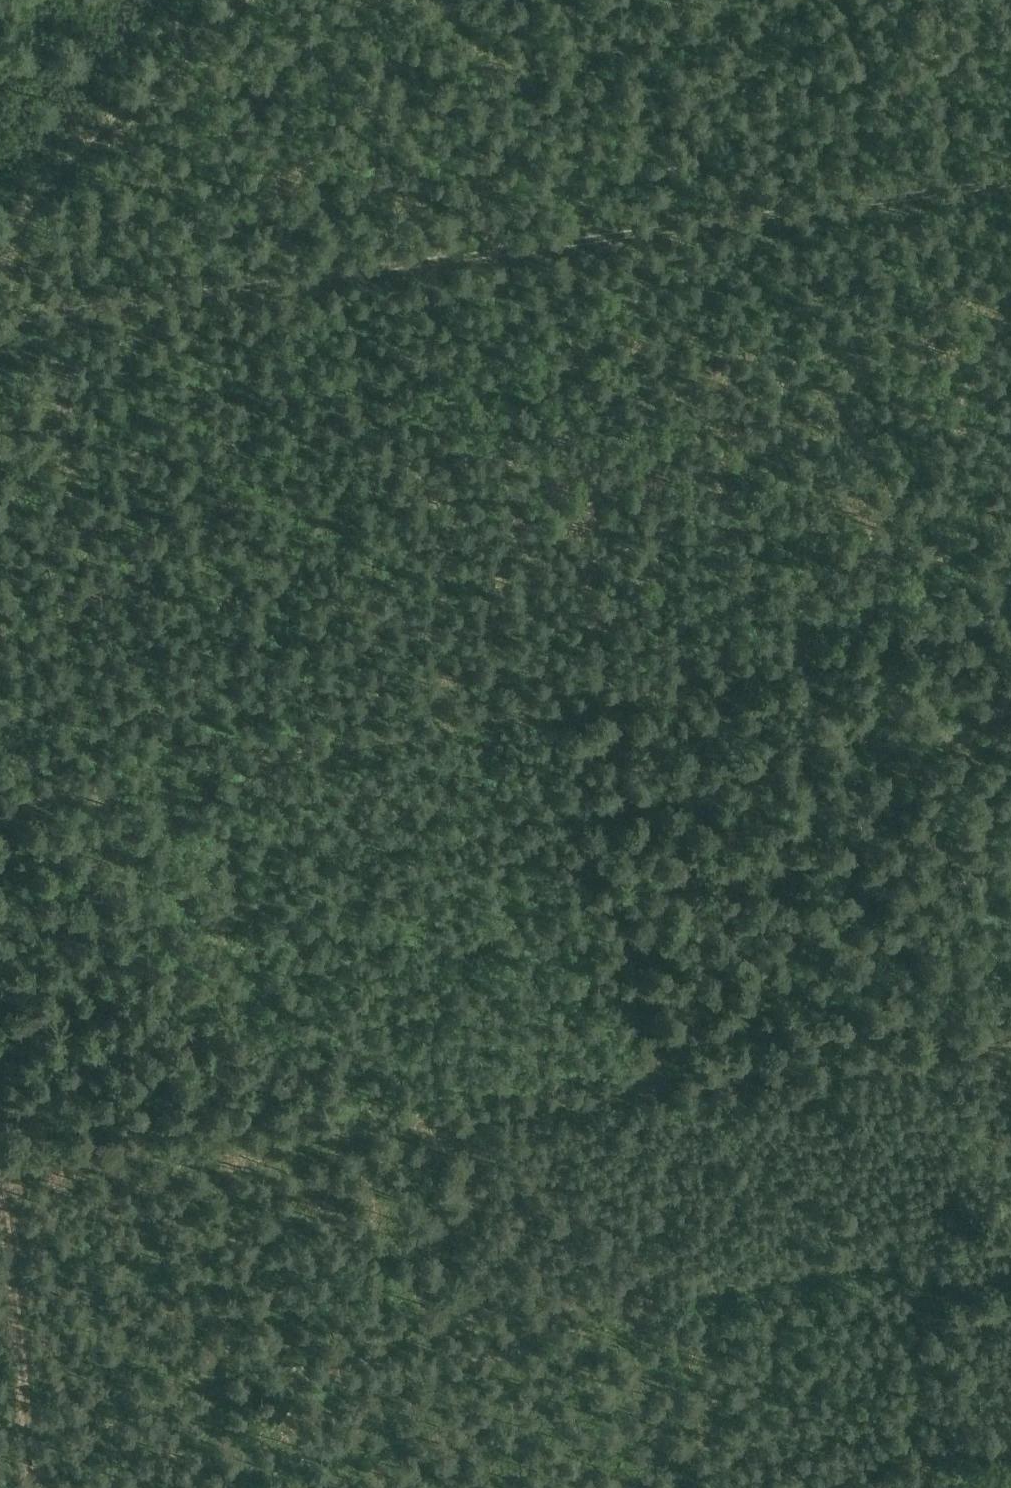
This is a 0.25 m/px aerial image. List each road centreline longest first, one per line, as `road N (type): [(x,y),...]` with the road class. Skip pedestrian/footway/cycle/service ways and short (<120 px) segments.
road 1 (track): [(0,322),(1010,181)]
road 2 (track): [(0,250),(238,0)]
road 3 (track): [(33,1487),(0,1165)]

